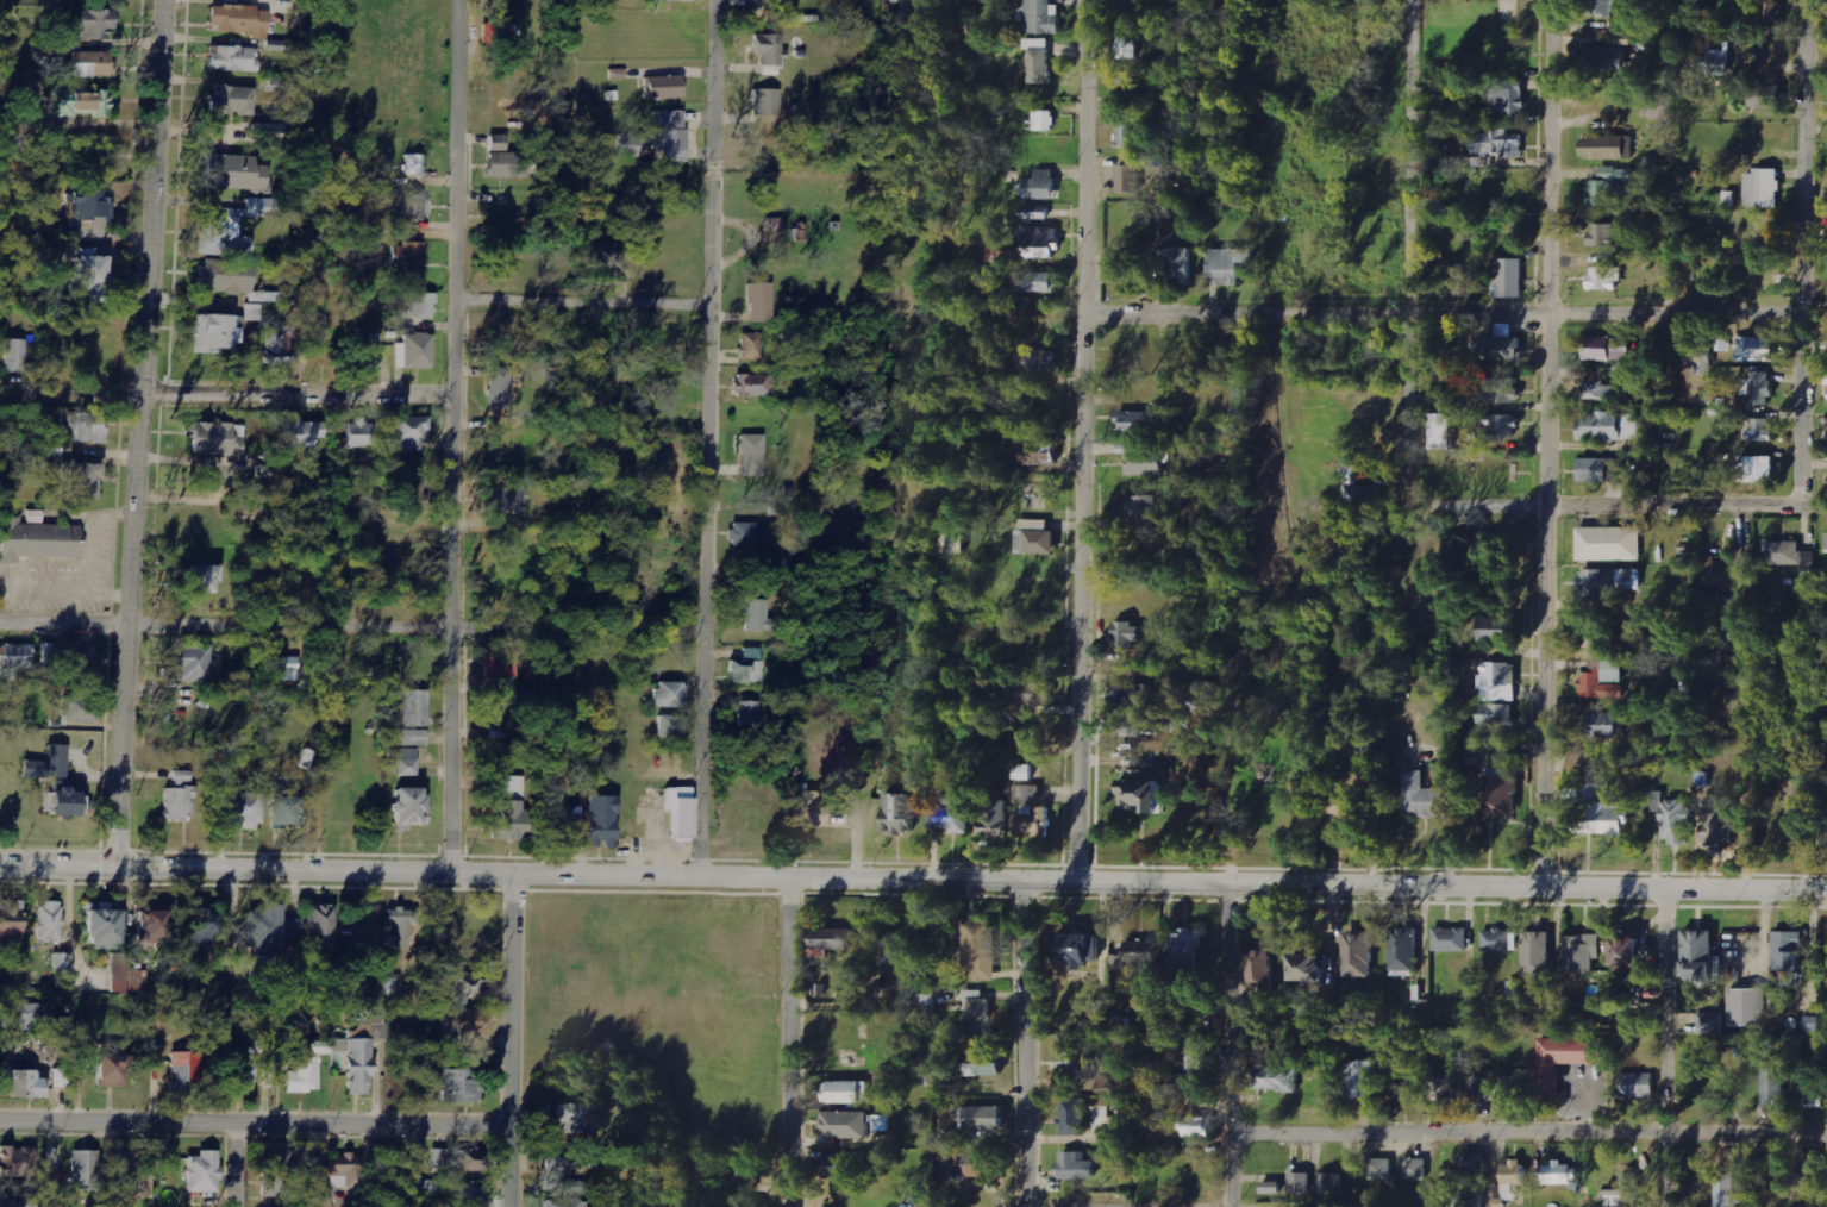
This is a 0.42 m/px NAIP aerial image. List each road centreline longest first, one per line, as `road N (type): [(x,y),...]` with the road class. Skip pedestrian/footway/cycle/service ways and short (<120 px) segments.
road 1 (tertiary): [(1826,892),(0,868)]
road 2 (residential): [(1547,888),(1549,0)]
road 3 (residential): [(1082,882),(1087,0)]
road 4 (residential): [(702,877),(715,0)]
road 5 (residential): [(455,874),(459,0)]
road 6 (tertiary): [(115,869),(123,628),(163,0)]
road 7 (residential): [(1803,309),(1083,307)]
road 8 (residential): [(703,630),(0,624)]
road 9 (residential): [(1826,1132),(1226,1132)]
road 10 (residential): [(0,1123),(508,1128)]
road 11 (residential): [(1406,473),(1414,496),(1791,500),(1803,490),(1804,425)]
road 12 (residential): [(1406,473),(1410,0)]
road 13 (residential): [(452,394),(0,392)]
road 14 (residential): [(1804,425),(1801,0)]
road 15 (residential): [(509,1206),(514,875)]
road 16 (residential): [(799,1206),(796,878)]
road 17 (tertiary): [(1027,1206),(1024,881)]
road 18 (residential): [(1227,1206),(1225,884)]
road 19 (residential): [(1664,1206),(1658,890)]
road 20 (residential): [(711,305),(455,301)]
road 21 (residential): [(1227,1206),(1027,1202)]

